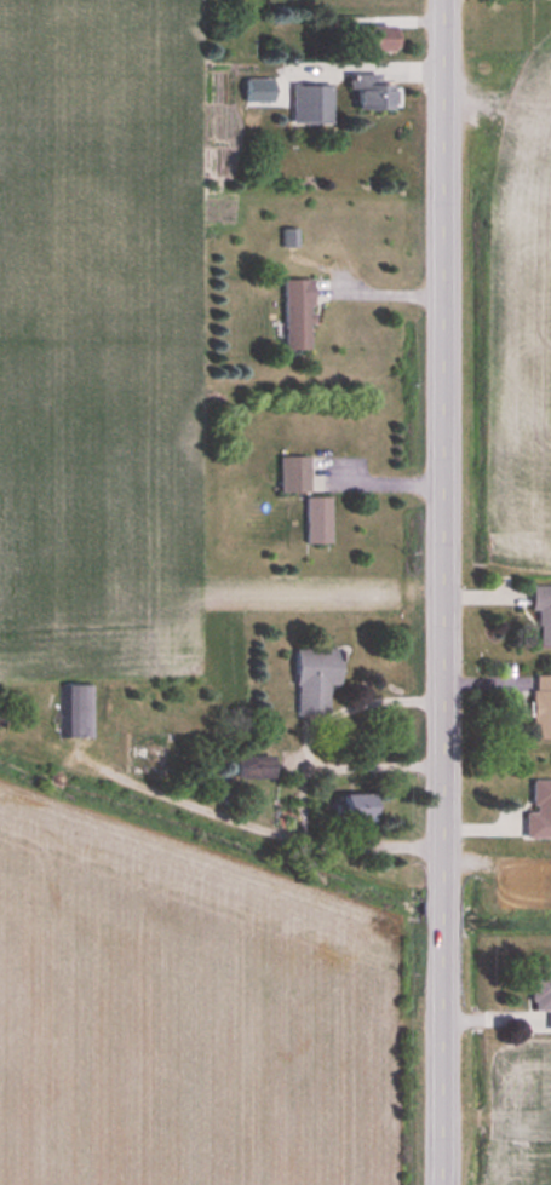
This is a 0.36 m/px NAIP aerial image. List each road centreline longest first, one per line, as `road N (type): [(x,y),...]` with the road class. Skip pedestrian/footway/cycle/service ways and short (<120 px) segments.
road 1 (secondary): [(443,1184),(447,0)]

